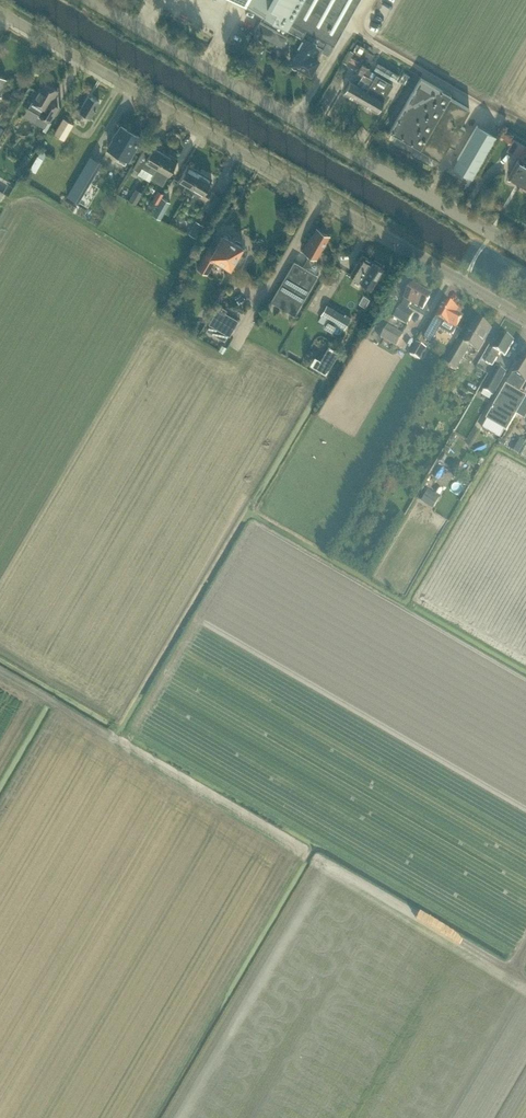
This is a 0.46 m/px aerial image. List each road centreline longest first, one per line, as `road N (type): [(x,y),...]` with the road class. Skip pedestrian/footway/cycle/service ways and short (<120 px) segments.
road 1 (unclassified): [(525,318),(0,11)]
road 2 (unclassified): [(525,253),(91,0)]
road 3 (track): [(367,0),(294,118)]

